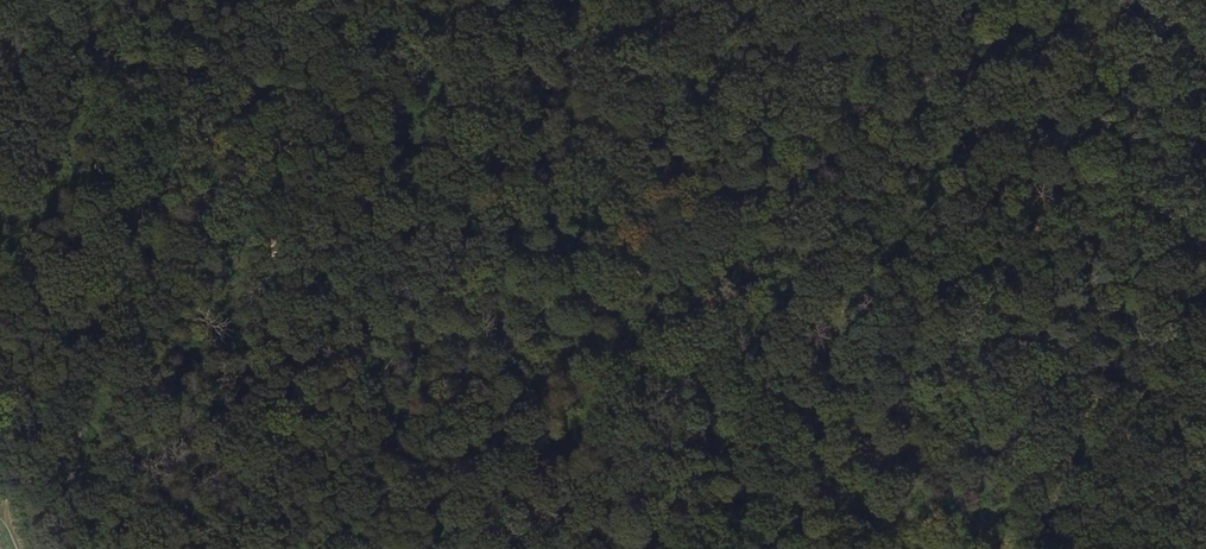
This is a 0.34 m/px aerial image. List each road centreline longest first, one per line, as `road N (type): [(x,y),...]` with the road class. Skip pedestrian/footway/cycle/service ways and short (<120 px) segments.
road 1 (track): [(278,0),(261,477),(247,521),(213,548)]

